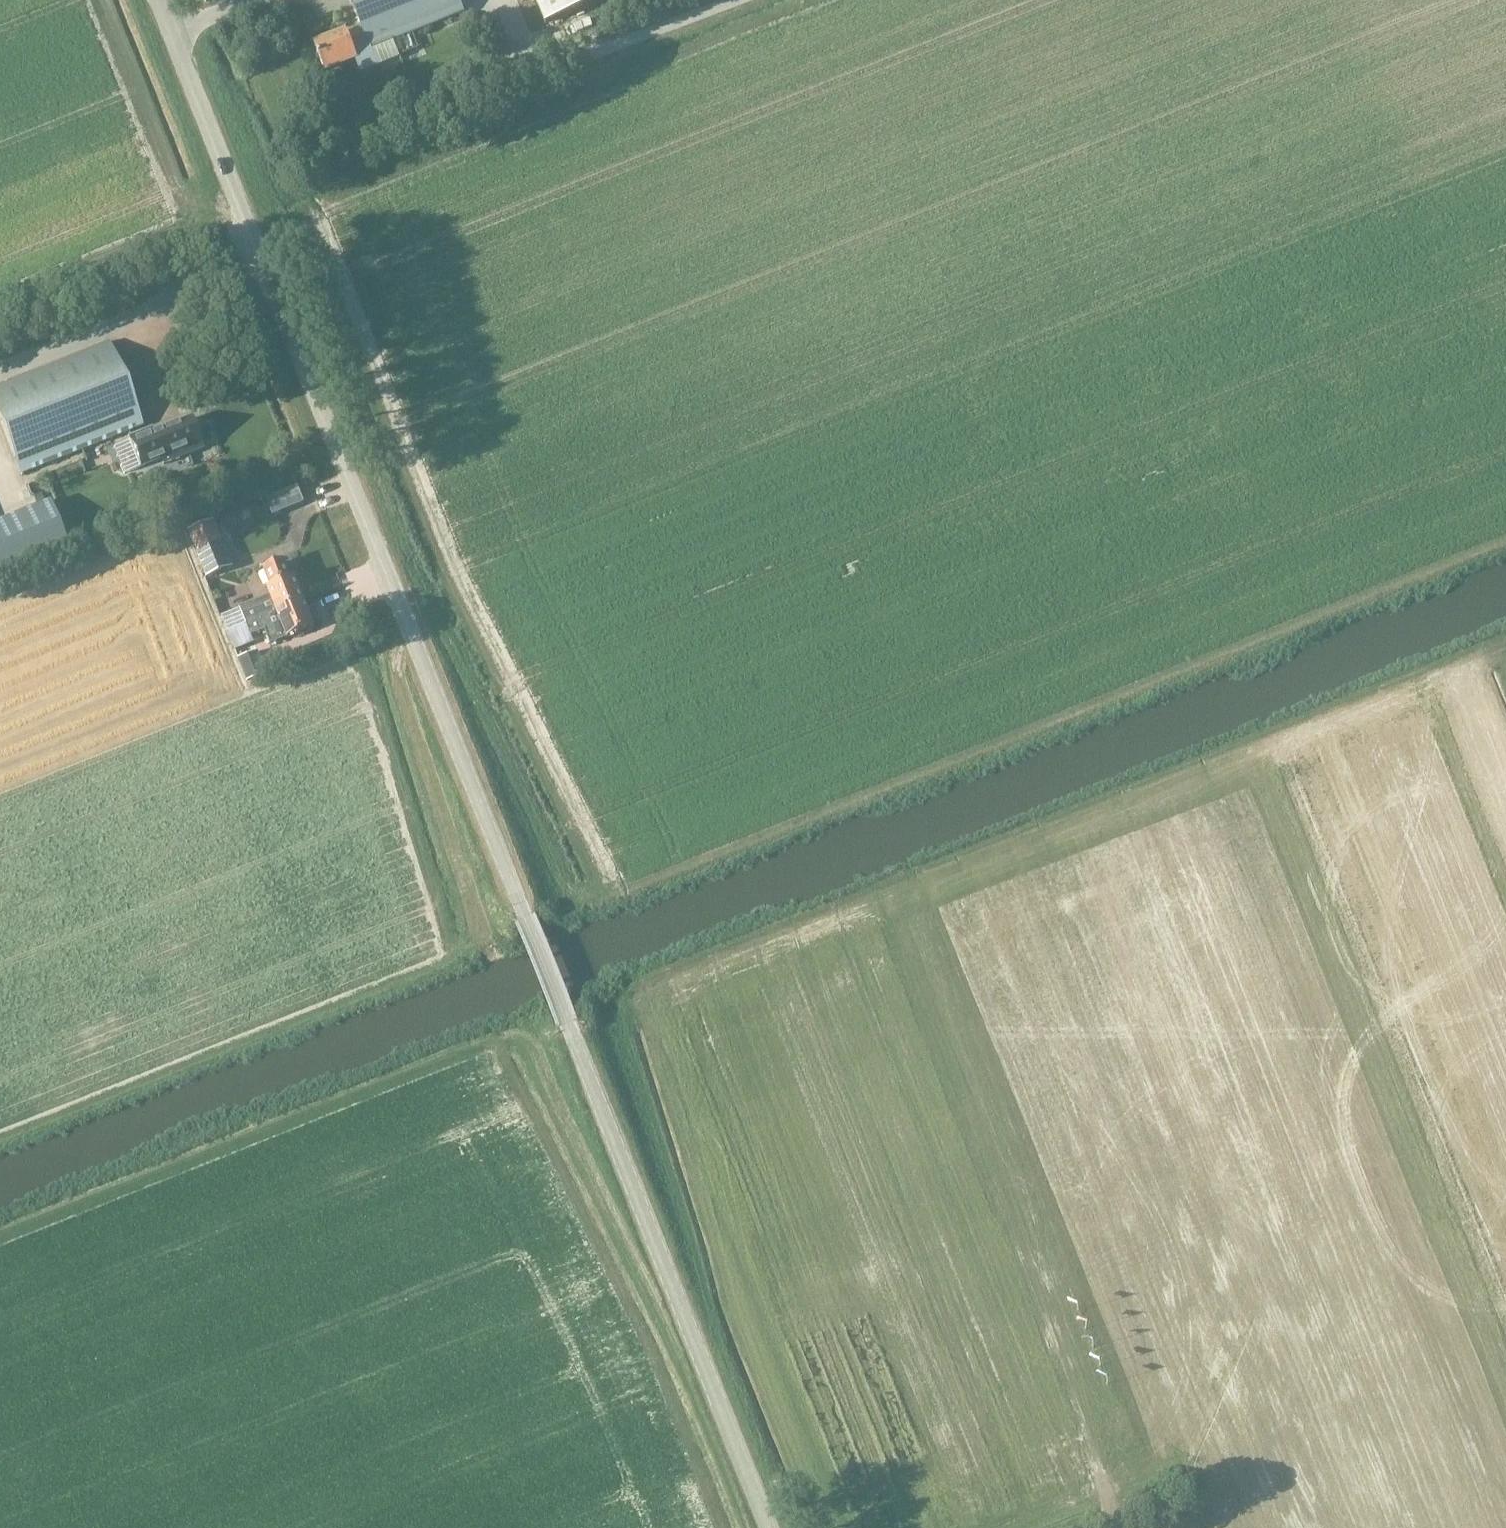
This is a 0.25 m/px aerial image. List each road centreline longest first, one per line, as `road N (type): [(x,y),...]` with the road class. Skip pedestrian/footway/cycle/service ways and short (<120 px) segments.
road 1 (unclassified): [(771,1527),(161,0)]

